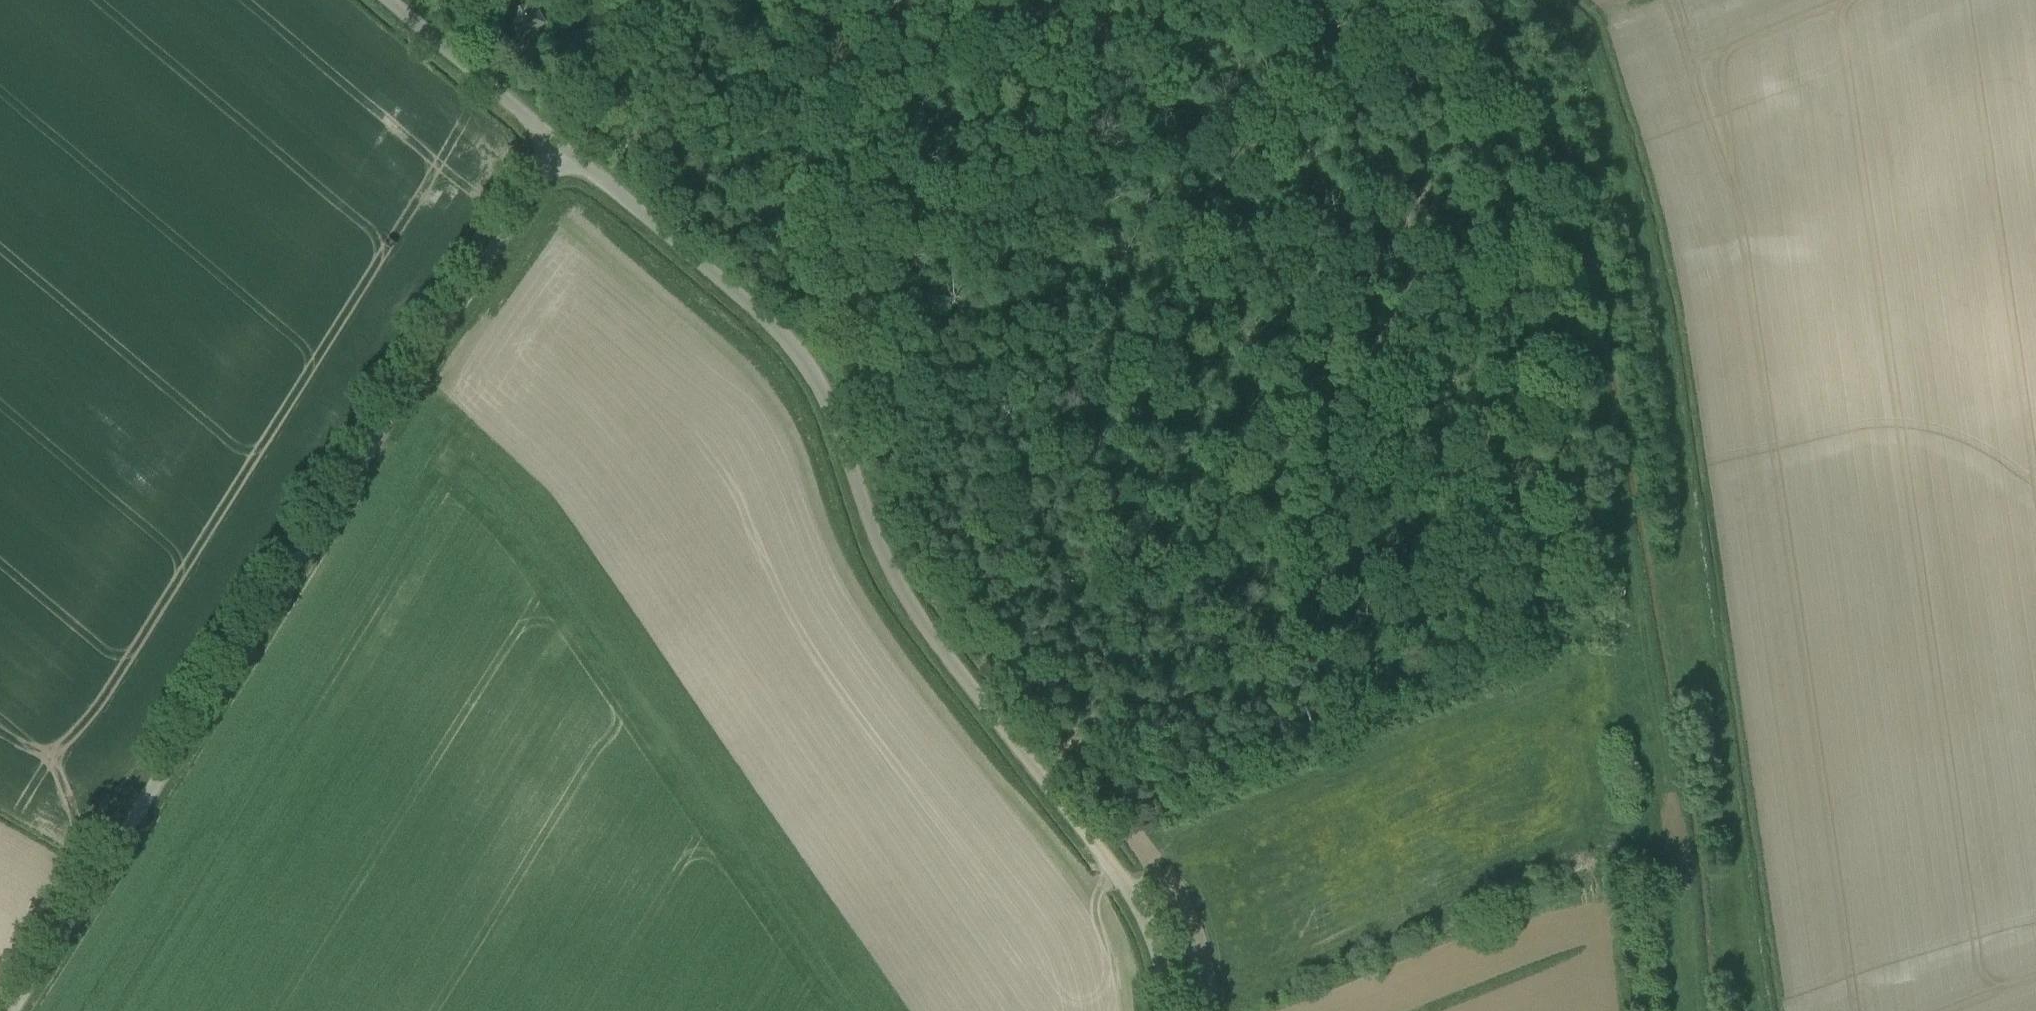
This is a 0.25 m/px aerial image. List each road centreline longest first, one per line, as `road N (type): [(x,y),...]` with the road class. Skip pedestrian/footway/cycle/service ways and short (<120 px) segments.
road 1 (unclassified): [(1171,1010),(1145,918),(942,646),(874,533),(821,386),(794,341),(559,153)]
road 2 (unclassified): [(15,1010),(559,153)]
road 3 (unclassified): [(559,153),(380,0)]

